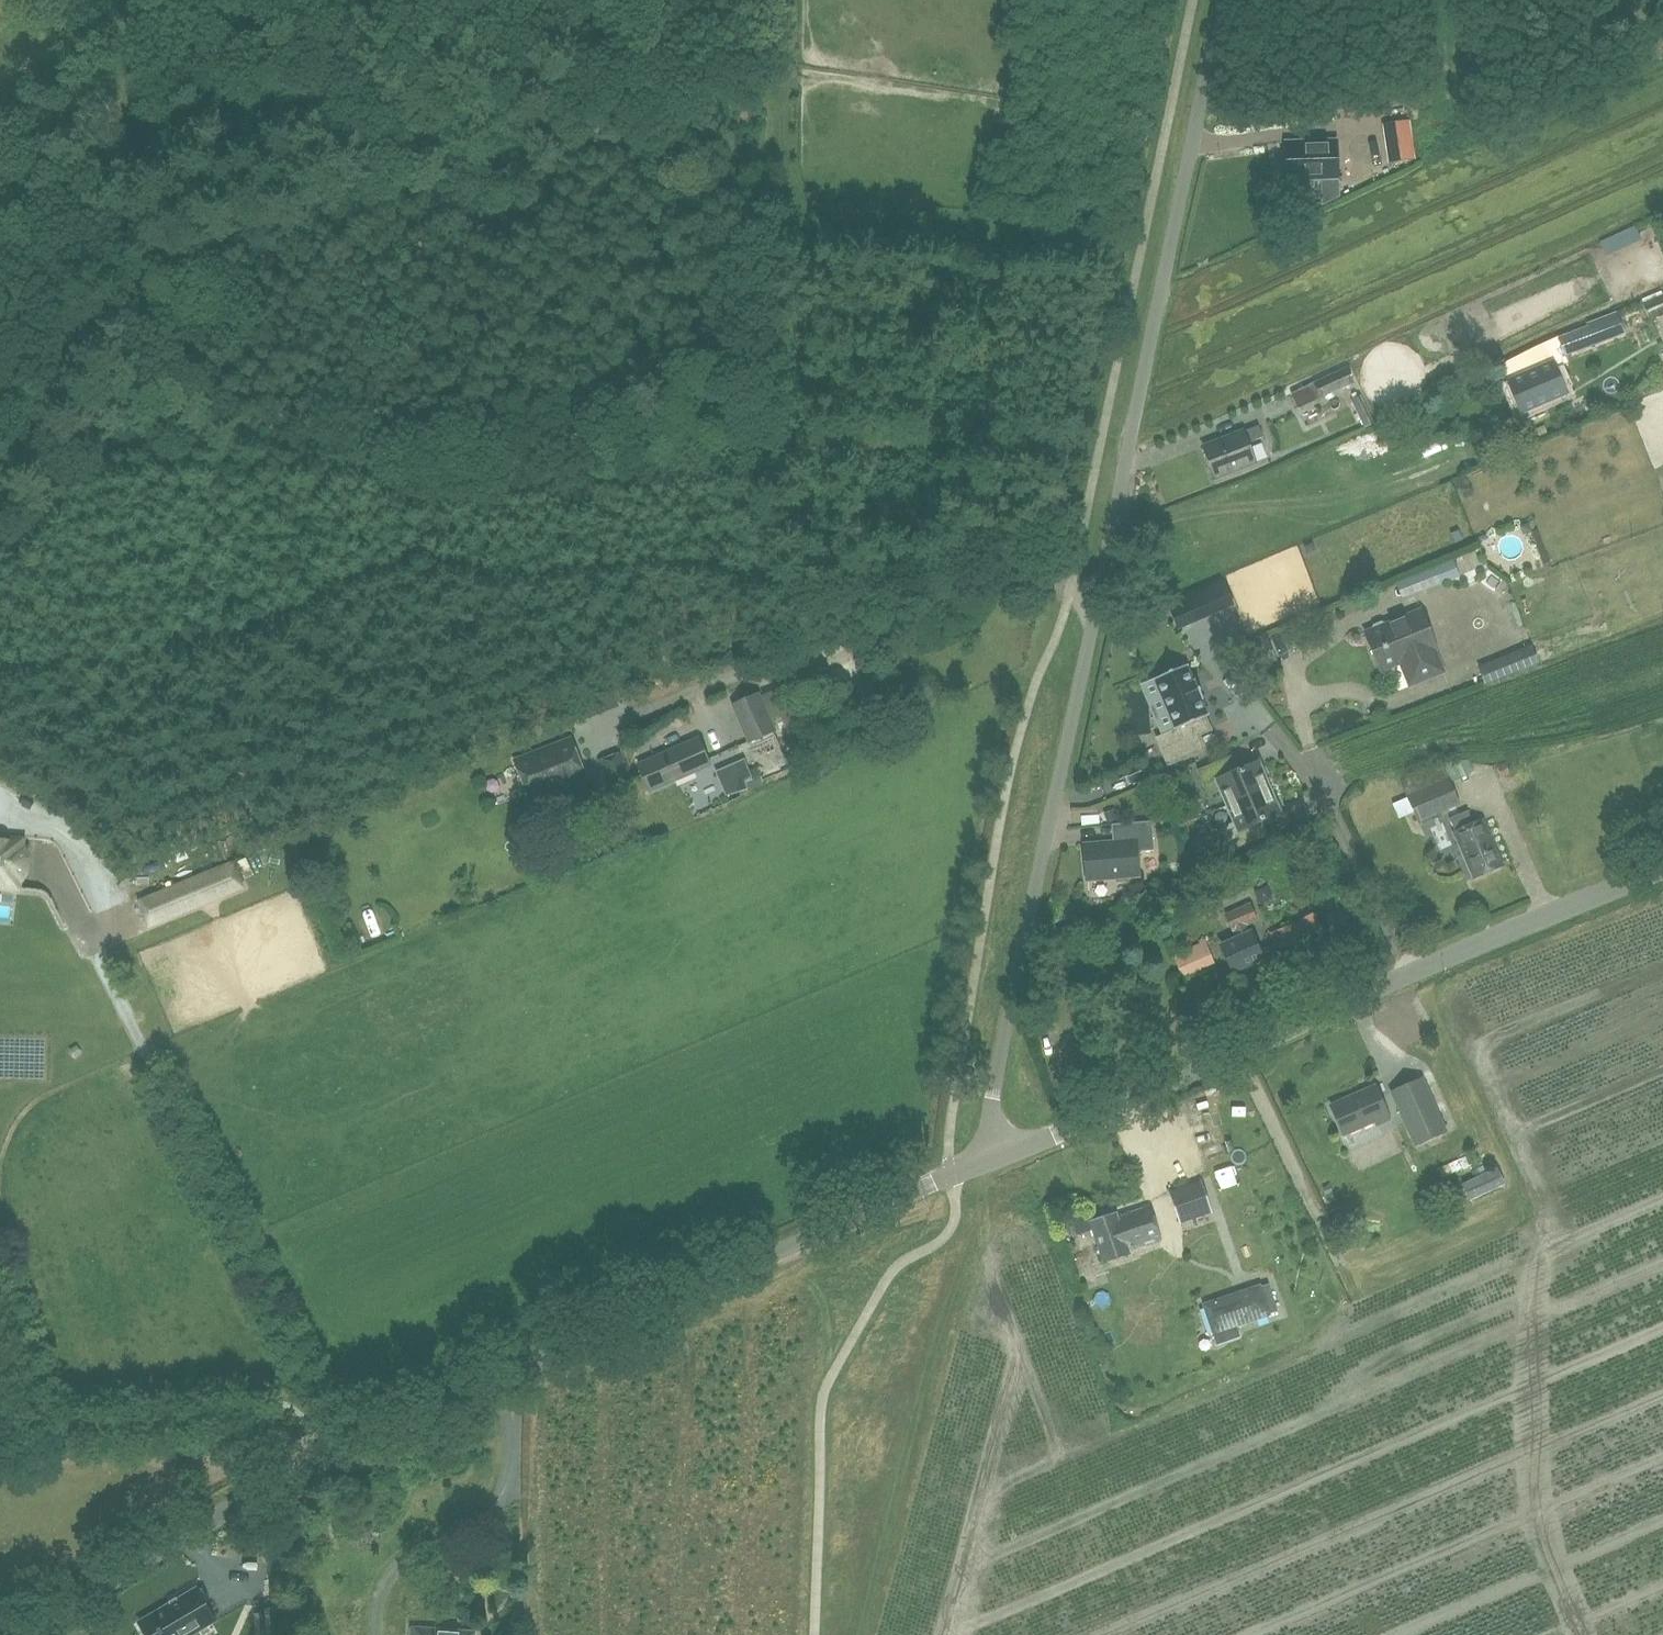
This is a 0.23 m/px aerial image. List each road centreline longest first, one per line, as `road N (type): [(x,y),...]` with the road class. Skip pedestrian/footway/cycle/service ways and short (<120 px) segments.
road 1 (unclassified): [(997,1158),(994,1086),(1220,0)]
road 2 (unclassified): [(951,1175),(295,1476),(26,1634)]
road 3 (unclassified): [(997,1158),(1662,870)]

